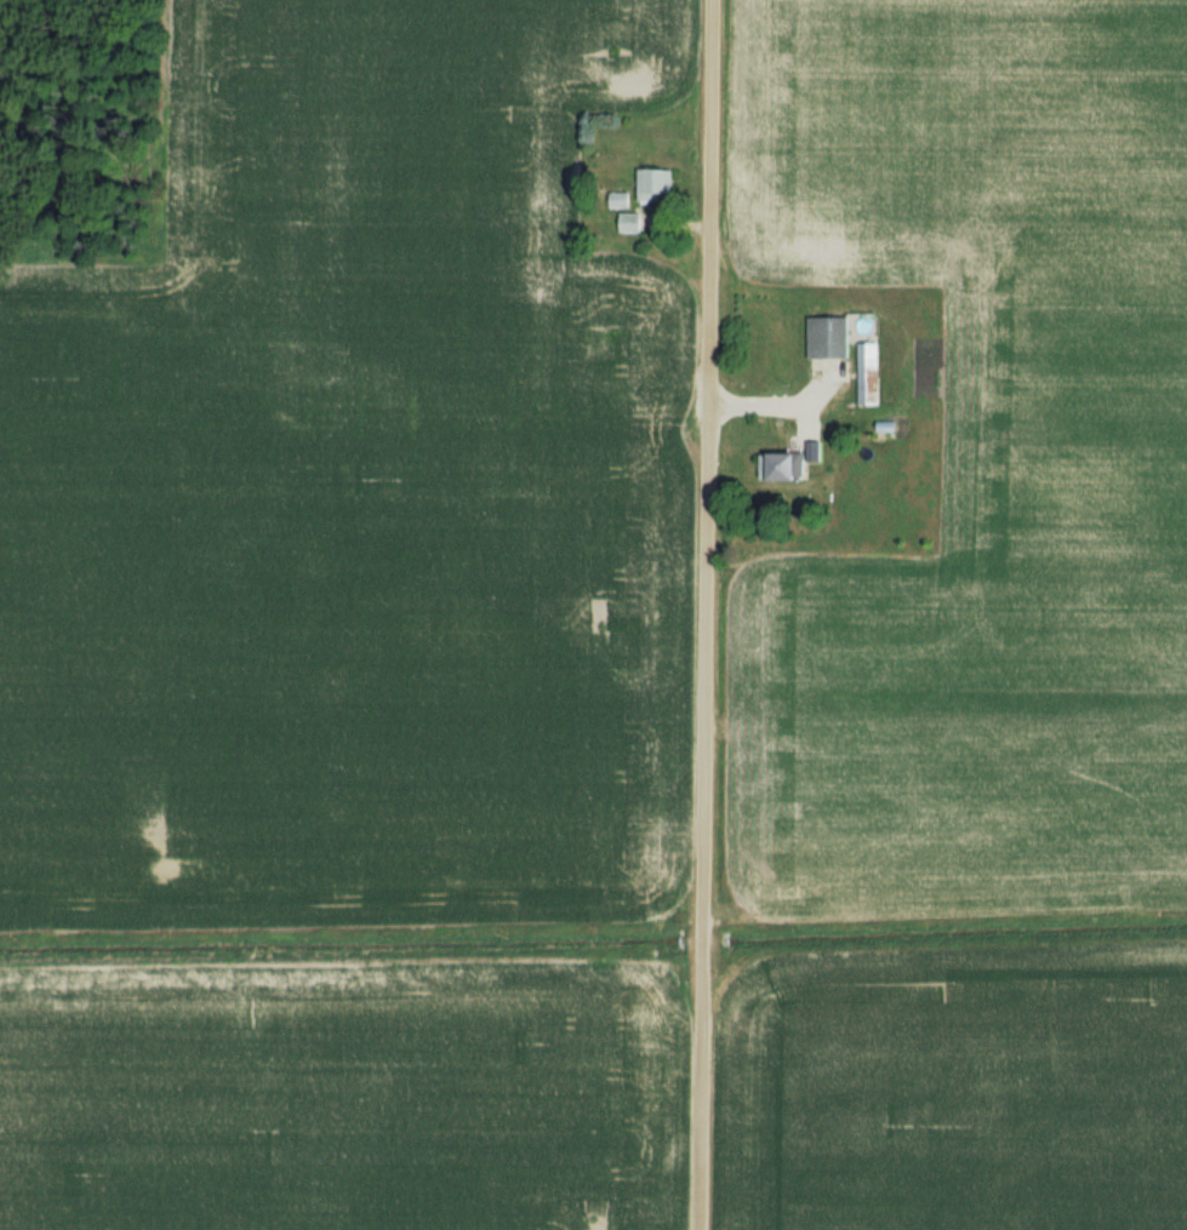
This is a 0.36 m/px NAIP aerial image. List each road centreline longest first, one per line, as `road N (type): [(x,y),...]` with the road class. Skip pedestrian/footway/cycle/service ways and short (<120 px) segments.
road 1 (residential): [(700,1229),(711,0)]

